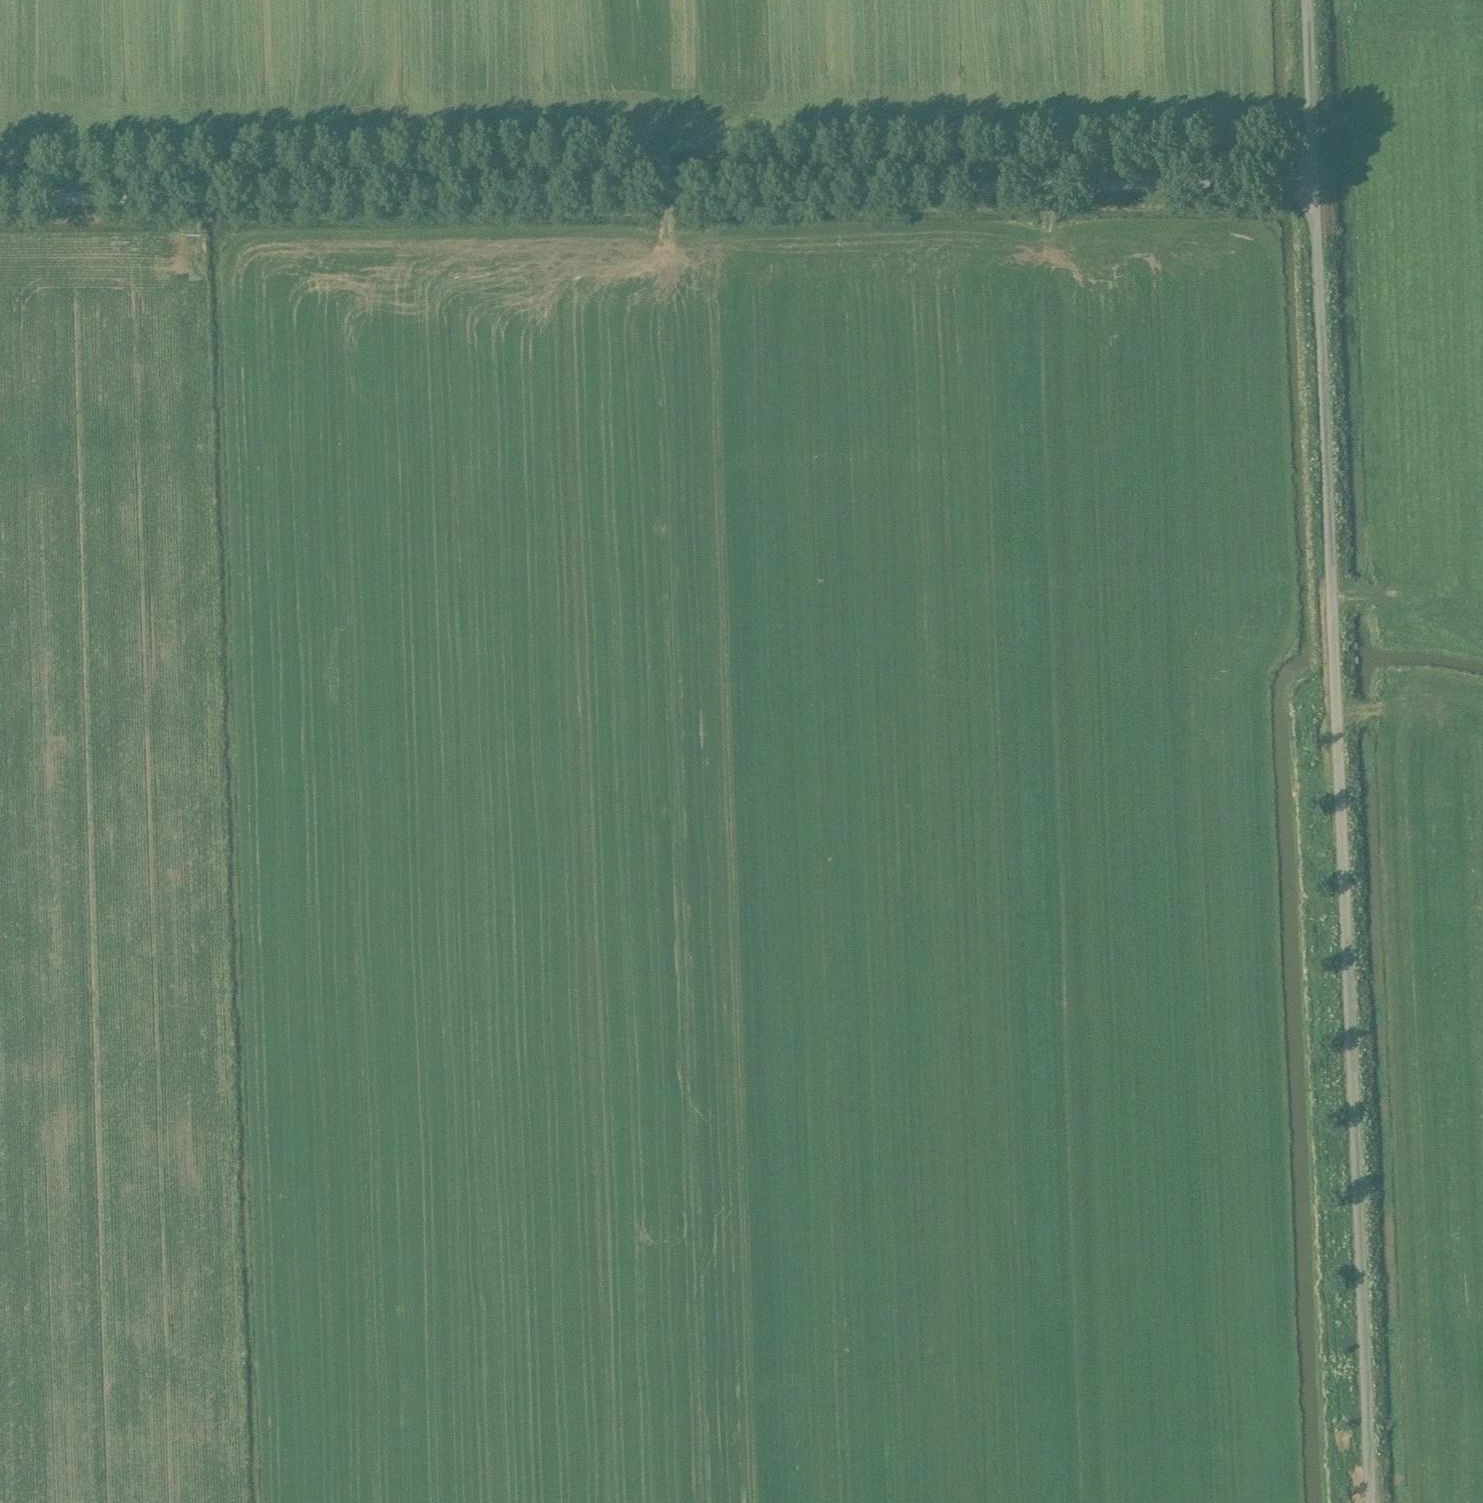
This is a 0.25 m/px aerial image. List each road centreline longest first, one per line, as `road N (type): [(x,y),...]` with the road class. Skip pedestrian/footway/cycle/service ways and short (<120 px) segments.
road 1 (unclassified): [(1368,1502),(1313,186)]
road 2 (unclassified): [(0,198),(1313,186)]
road 3 (unclassified): [(1313,186),(1305,0)]

